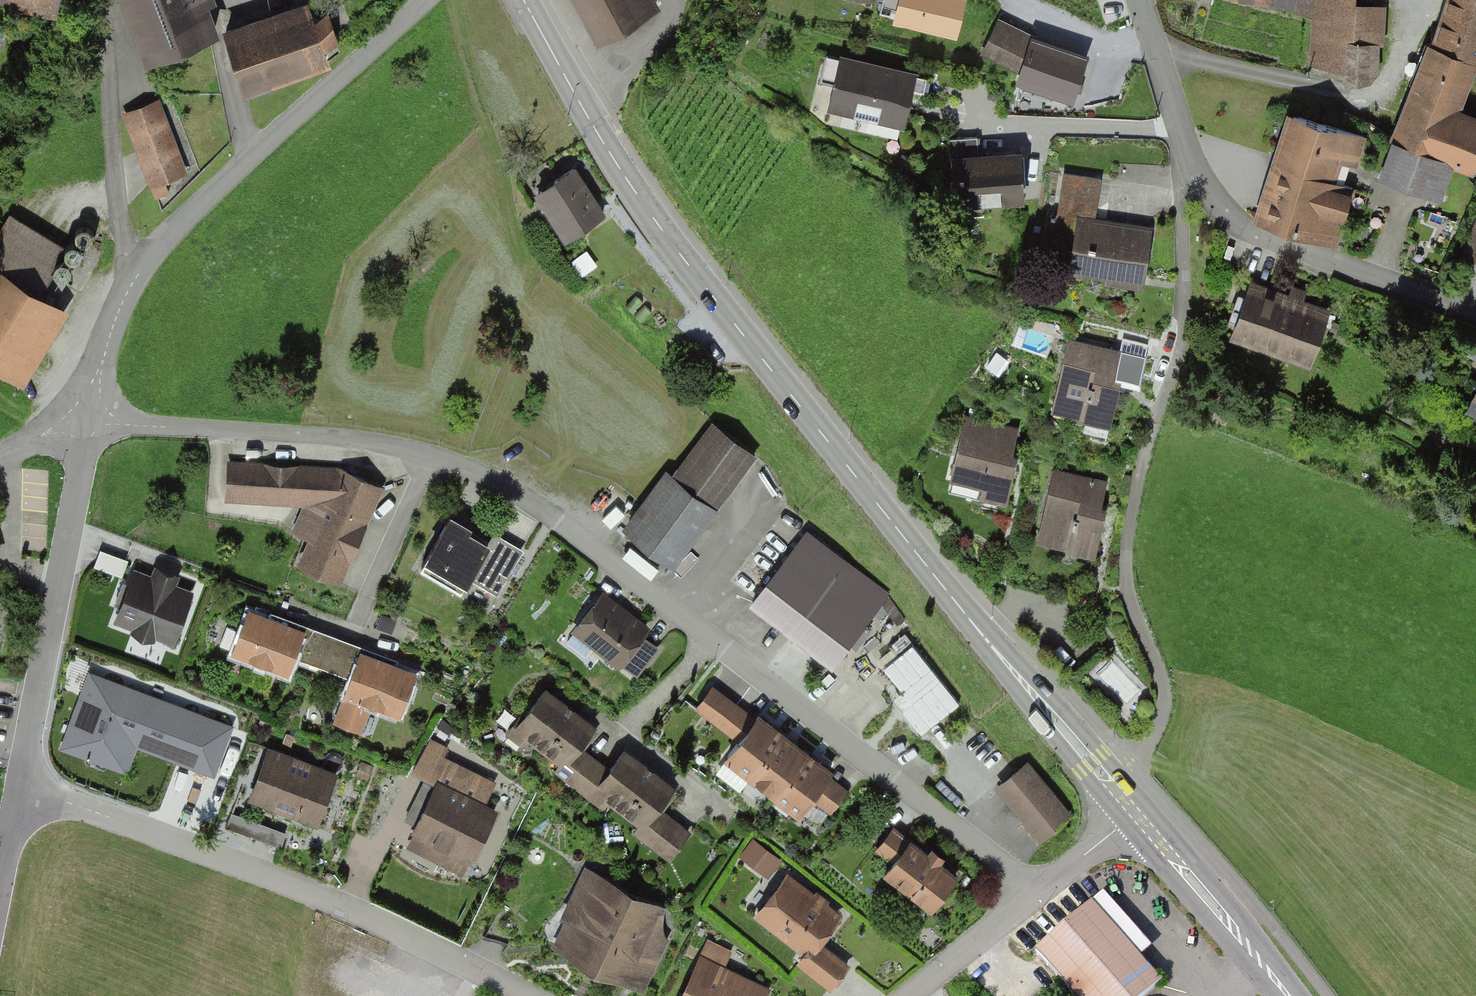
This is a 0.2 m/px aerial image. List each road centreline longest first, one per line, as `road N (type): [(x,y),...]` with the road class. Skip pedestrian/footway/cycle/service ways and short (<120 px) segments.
road 1 (residential): [(1036,893),(513,491),(408,449),(86,418)]
road 2 (tertiary): [(1111,786),(658,224),(523,0)]
road 3 (residential): [(1111,786),(1154,739),(1165,698),(1125,561),(1135,490),(1183,329),(1182,178),(1190,158)]
road 4 (residential): [(530,995),(343,906),(21,792)]
road 5 (tertiary): [(425,0),(174,230),(129,283)]
road 6 (tertiary): [(86,418),(21,792)]
road 7 (residential): [(1190,158),(1216,206),(1249,233),(1475,313)]
road 8 (residential): [(129,283),(103,0)]
road 9 (tertiary): [(1288,995),(1135,814)]
road 10 (residential): [(1139,0),(1190,158)]
road 11 (residential): [(1036,893),(909,995)]
road 12 (tertiary): [(129,283),(86,418)]
road 13 (residential): [(1135,814),(1036,893)]

